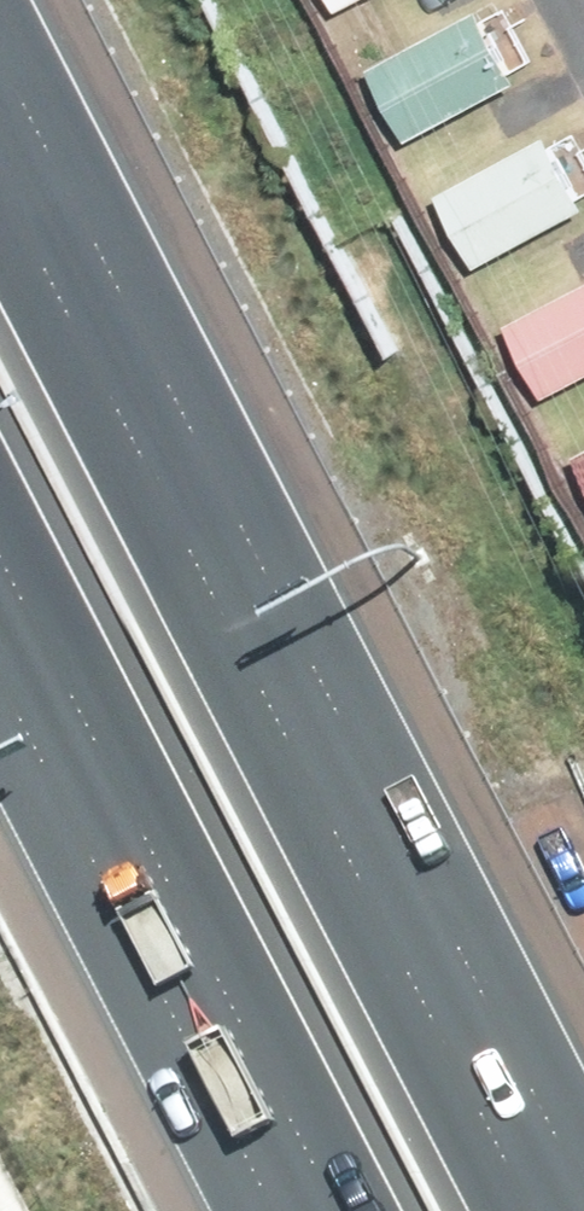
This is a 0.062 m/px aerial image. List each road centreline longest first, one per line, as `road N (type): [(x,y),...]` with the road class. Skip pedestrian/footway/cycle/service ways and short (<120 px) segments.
road 1 (motorway): [(0,149),(551,1210)]
road 2 (motorway): [(300,1210),(0,629)]

